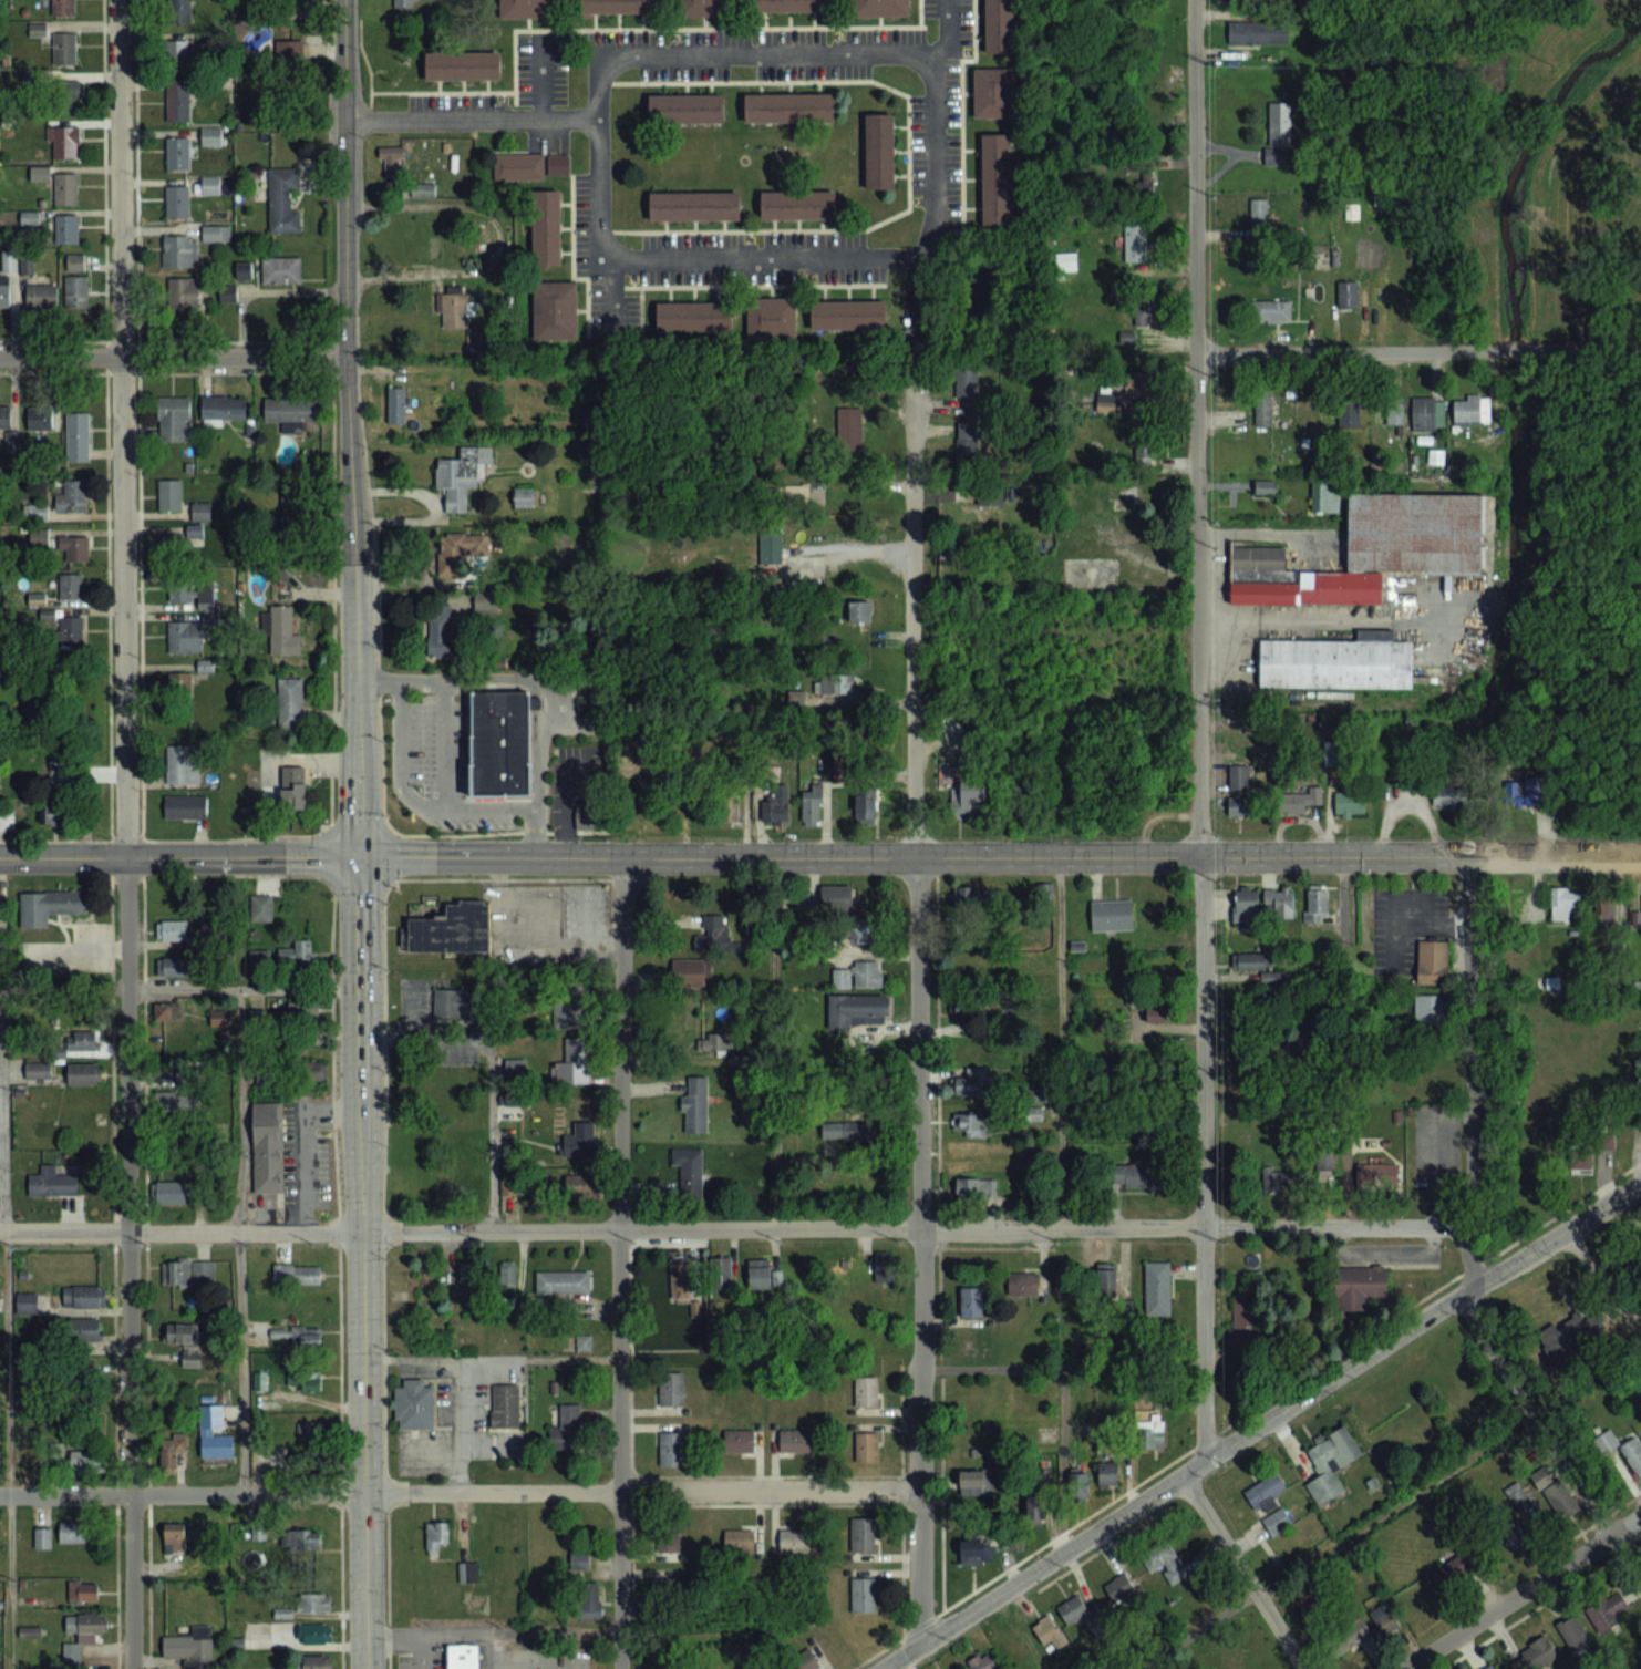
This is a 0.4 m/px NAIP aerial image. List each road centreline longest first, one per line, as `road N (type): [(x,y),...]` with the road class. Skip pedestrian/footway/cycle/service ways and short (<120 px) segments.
road 1 (residential): [(132,1668),(121,0)]
road 2 (tertiary): [(1640,855),(0,858)]
road 3 (residential): [(0,1234),(1470,1228)]
road 4 (residential): [(1206,1463),(1192,0)]
road 5 (tertiary): [(367,1668),(348,358)]
road 6 (residential): [(923,1647),(911,369)]
road 7 (residential): [(646,261),(611,253),(602,238),(603,64),(641,55),(890,53),(915,56),(932,71),(936,224),(915,258),(646,261)]
road 8 (residential): [(0,1495),(919,1487)]
road 9 (residential): [(885,1668),(1640,1183)]
road 10 (residential): [(620,1668),(621,856)]
road 11 (residential): [(1196,354),(1640,347)]
road 12 (residential): [(1480,1285),(1470,1228),(1467,855)]
road 13 (tertiary): [(348,358),(344,0)]
road 14 (residential): [(0,357),(348,358)]
road 15 (residential): [(1640,1589),(1461,1297)]
road 16 (residential): [(1403,1668),(1640,1519)]
road 17 (residential): [(345,121),(598,120)]
road 18 (residential): [(128,986),(361,988)]
road 19 (residential): [(1303,1668),(1184,1477)]

